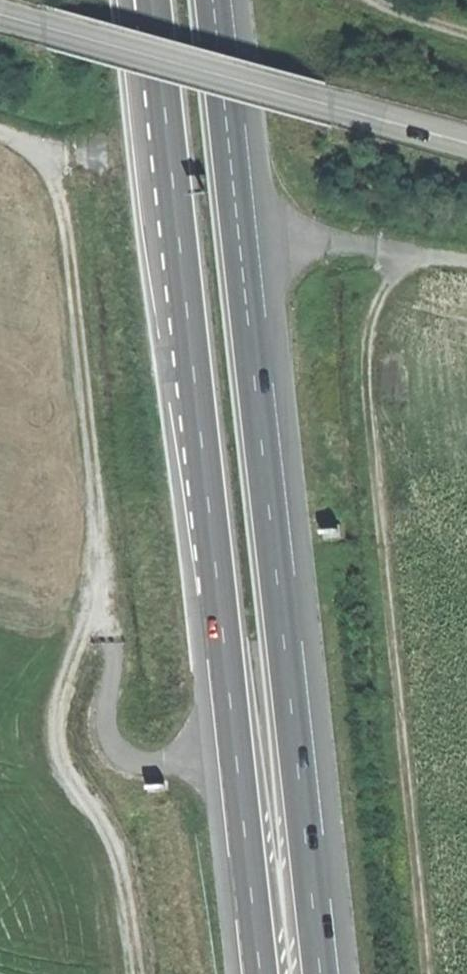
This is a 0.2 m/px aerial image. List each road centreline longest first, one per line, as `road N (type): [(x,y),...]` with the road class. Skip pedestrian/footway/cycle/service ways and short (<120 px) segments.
road 1 (motorway): [(142,0),(261,973)]
road 2 (motorway): [(320,973),(212,0)]
road 3 (track): [(40,151),(59,184),(95,568),(46,722),(59,776),(102,827),(137,973)]
road 4 (track): [(425,973),(370,380),(373,319),(397,275),(431,254)]
road 5 (tertiary): [(43,25),(466,141)]

